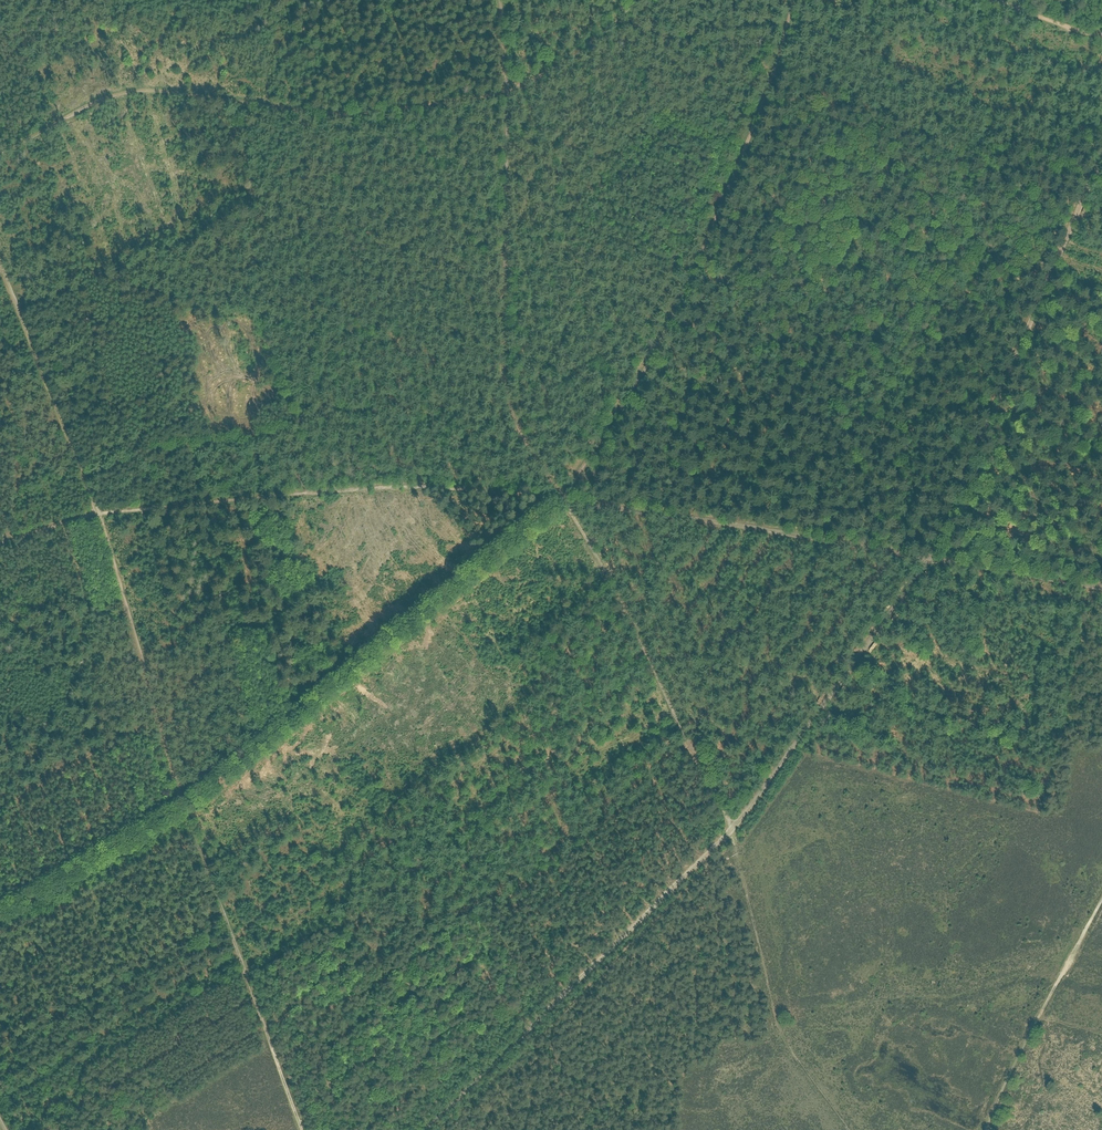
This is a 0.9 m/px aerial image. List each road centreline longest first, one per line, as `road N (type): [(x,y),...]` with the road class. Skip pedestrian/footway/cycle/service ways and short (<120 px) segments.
road 1 (track): [(794,0),(686,291),(559,504),(185,804),(0,910)]
road 2 (track): [(0,543),(141,508),(466,488),(926,555)]
road 3 (track): [(424,1129),(732,831),(926,555)]
road 4 (track): [(244,971),(99,513),(0,262)]
road 5 (track): [(623,606),(511,394),(506,93)]
road 6 (track): [(506,93),(332,113),(125,92),(0,153)]
road 7 (track): [(851,1129),(786,1036),(717,800)]
road 8 (track): [(979,440),(1101,155)]
road 9 (track): [(1101,587),(926,555),(979,440)]
road 10 (track): [(985,1129),(1101,900)]
road 11 (track): [(717,800),(623,606)]
road 12 (track): [(302,1129),(244,971)]
road 13 (track): [(638,0),(542,75),(506,93)]

